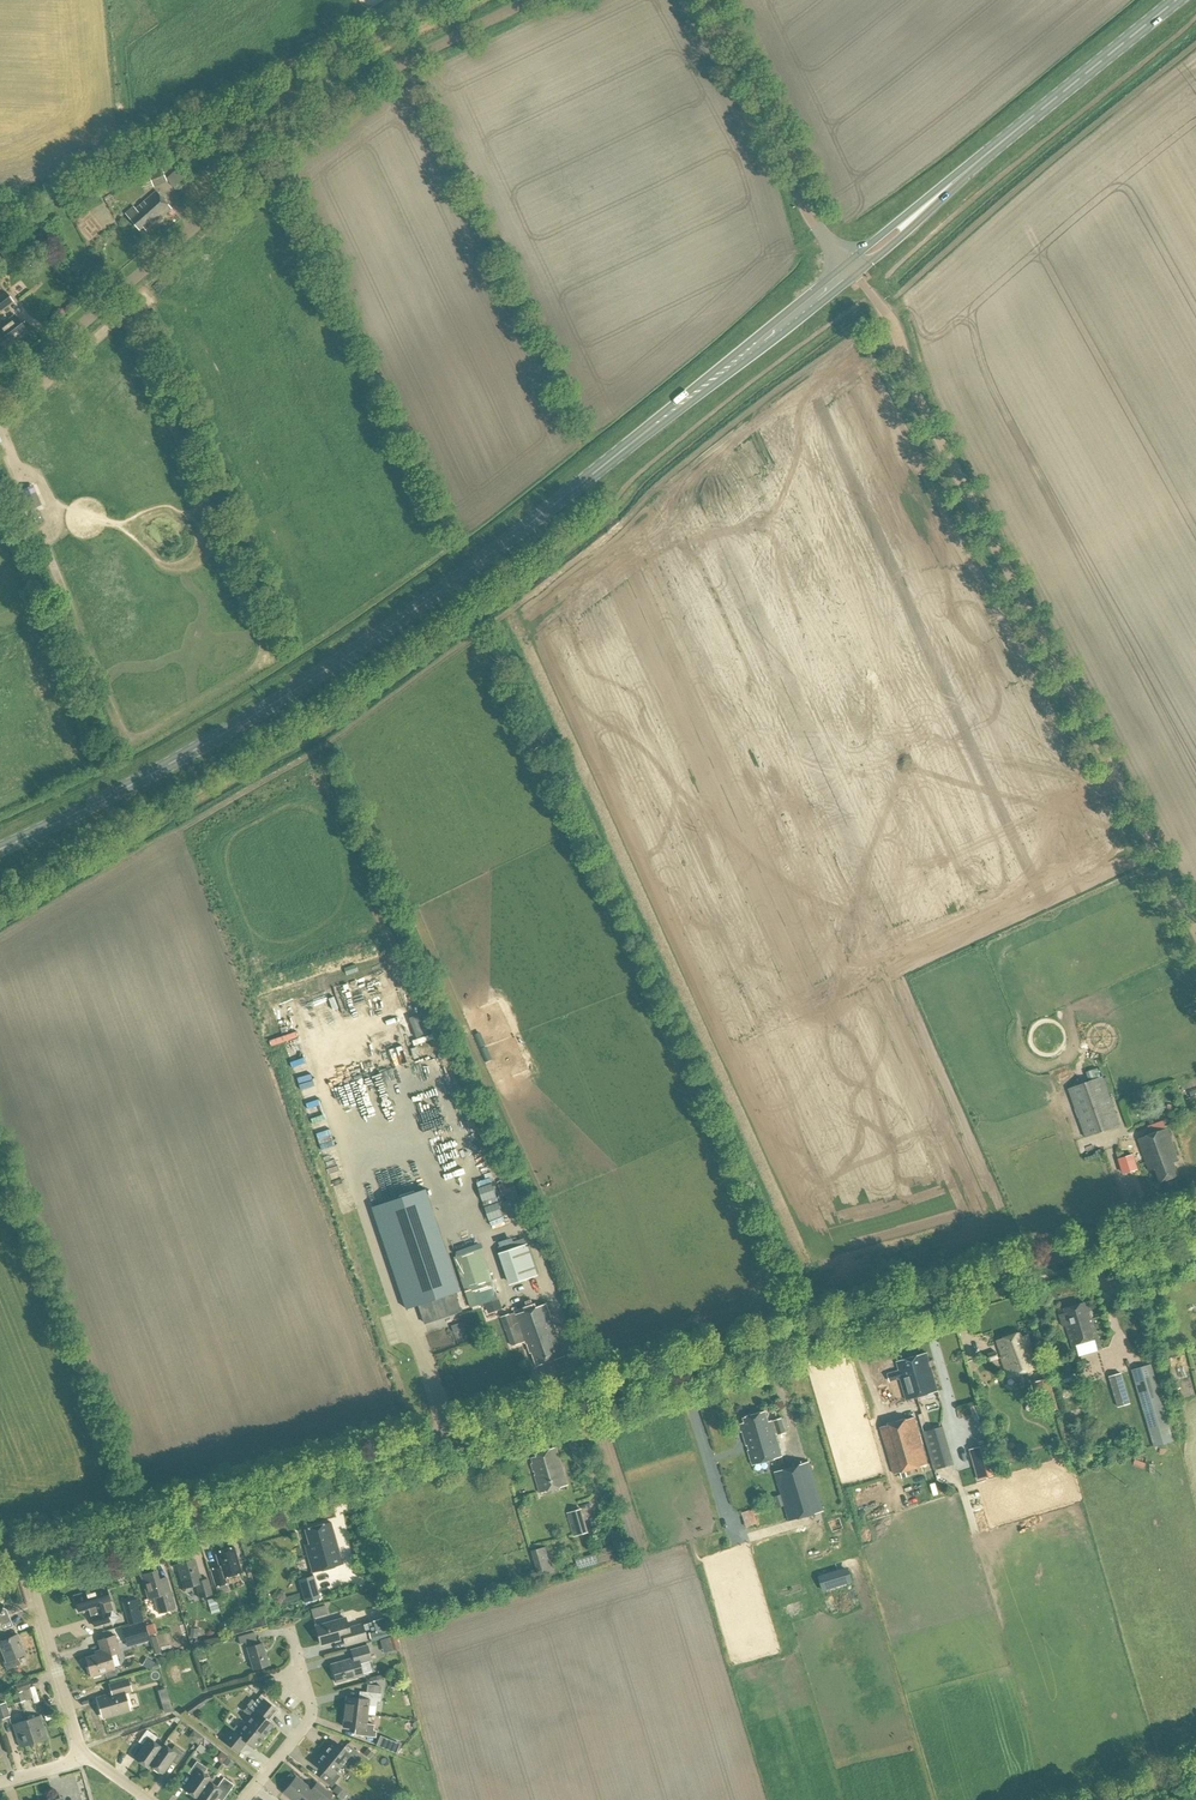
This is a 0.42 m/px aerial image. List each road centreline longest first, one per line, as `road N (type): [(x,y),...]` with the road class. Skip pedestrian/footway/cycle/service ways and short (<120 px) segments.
road 1 (tertiary): [(23,1549),(1195,1214)]
road 2 (primary): [(0,850),(198,750),(360,647),(853,268)]
road 3 (unclassified): [(853,268),(891,319),(919,402),(1195,933)]
road 4 (unclassified): [(0,393),(332,110),(409,60),(530,0)]
road 5 (track): [(452,0),(0,227)]
road 6 (primary): [(853,268),(1178,0)]
road 7 (tertiary): [(853,268),(801,200),(790,159),(711,0)]
road 8 (residential): [(82,1755),(23,1549)]
road 9 (residential): [(244,1799),(312,1713),(291,1632)]

